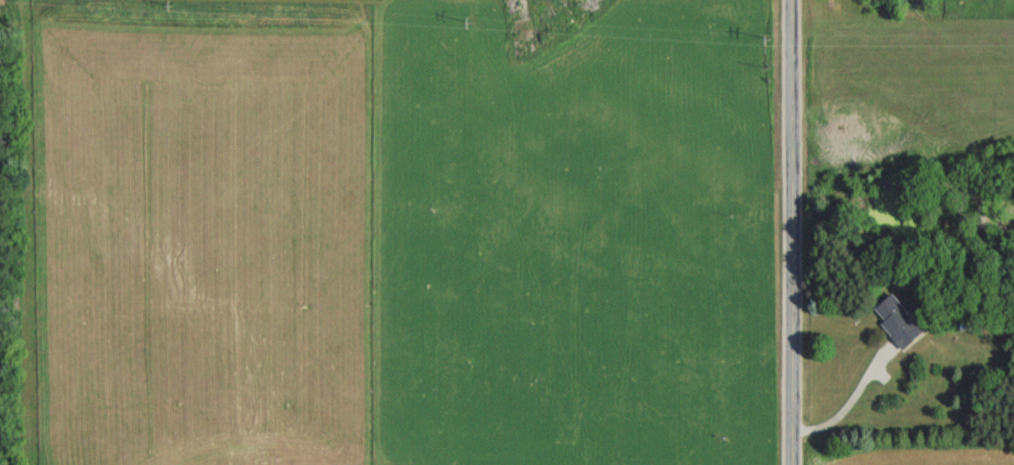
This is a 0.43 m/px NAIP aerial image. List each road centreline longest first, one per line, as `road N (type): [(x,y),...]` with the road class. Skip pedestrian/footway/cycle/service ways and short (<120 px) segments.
road 1 (residential): [(791,464),(791,0)]

